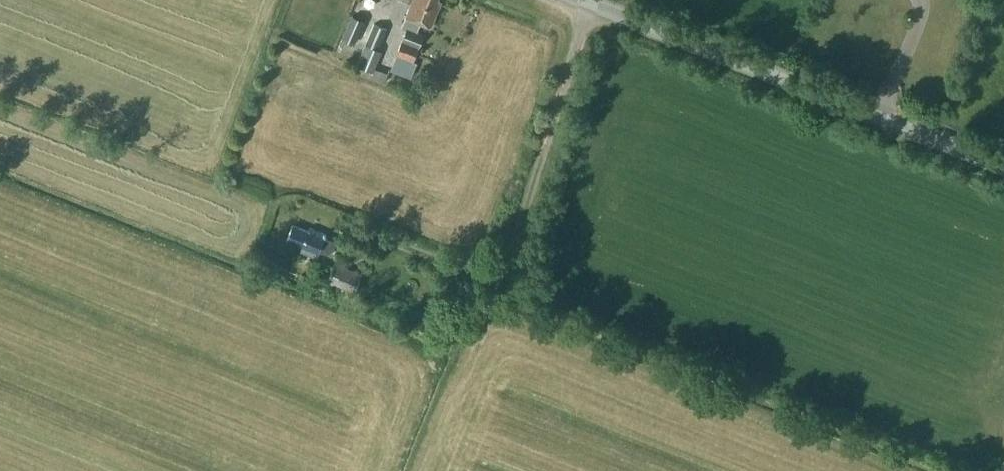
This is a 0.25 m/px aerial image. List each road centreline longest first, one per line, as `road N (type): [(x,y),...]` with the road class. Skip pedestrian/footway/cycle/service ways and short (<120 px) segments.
road 1 (unclassified): [(1003,169),(574,0)]
road 2 (track): [(592,7),(496,273),(382,238)]

